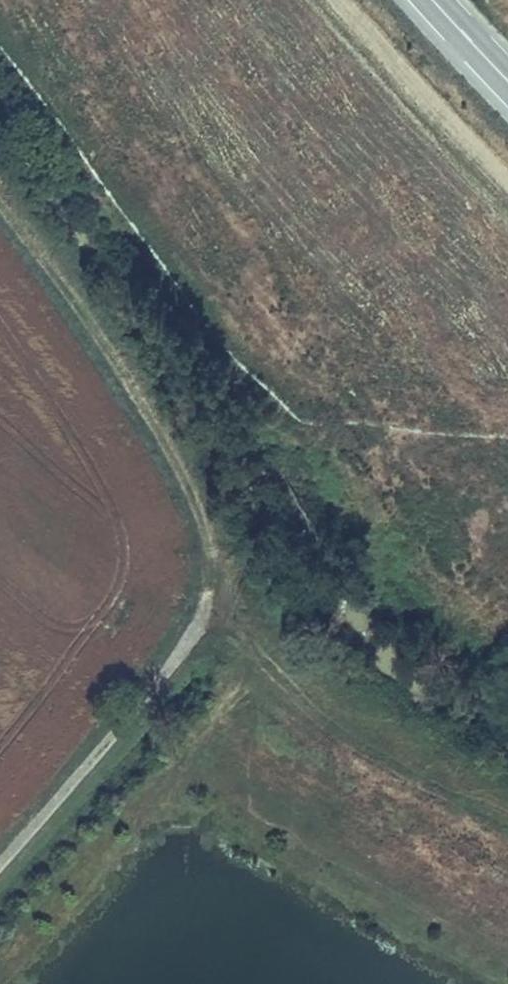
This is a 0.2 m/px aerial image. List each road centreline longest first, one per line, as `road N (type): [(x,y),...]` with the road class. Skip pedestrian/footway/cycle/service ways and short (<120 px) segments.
road 1 (track): [(207,566),(201,510),(65,286),(0,200)]
road 2 (track): [(207,566),(193,631),(172,665),(0,862)]

